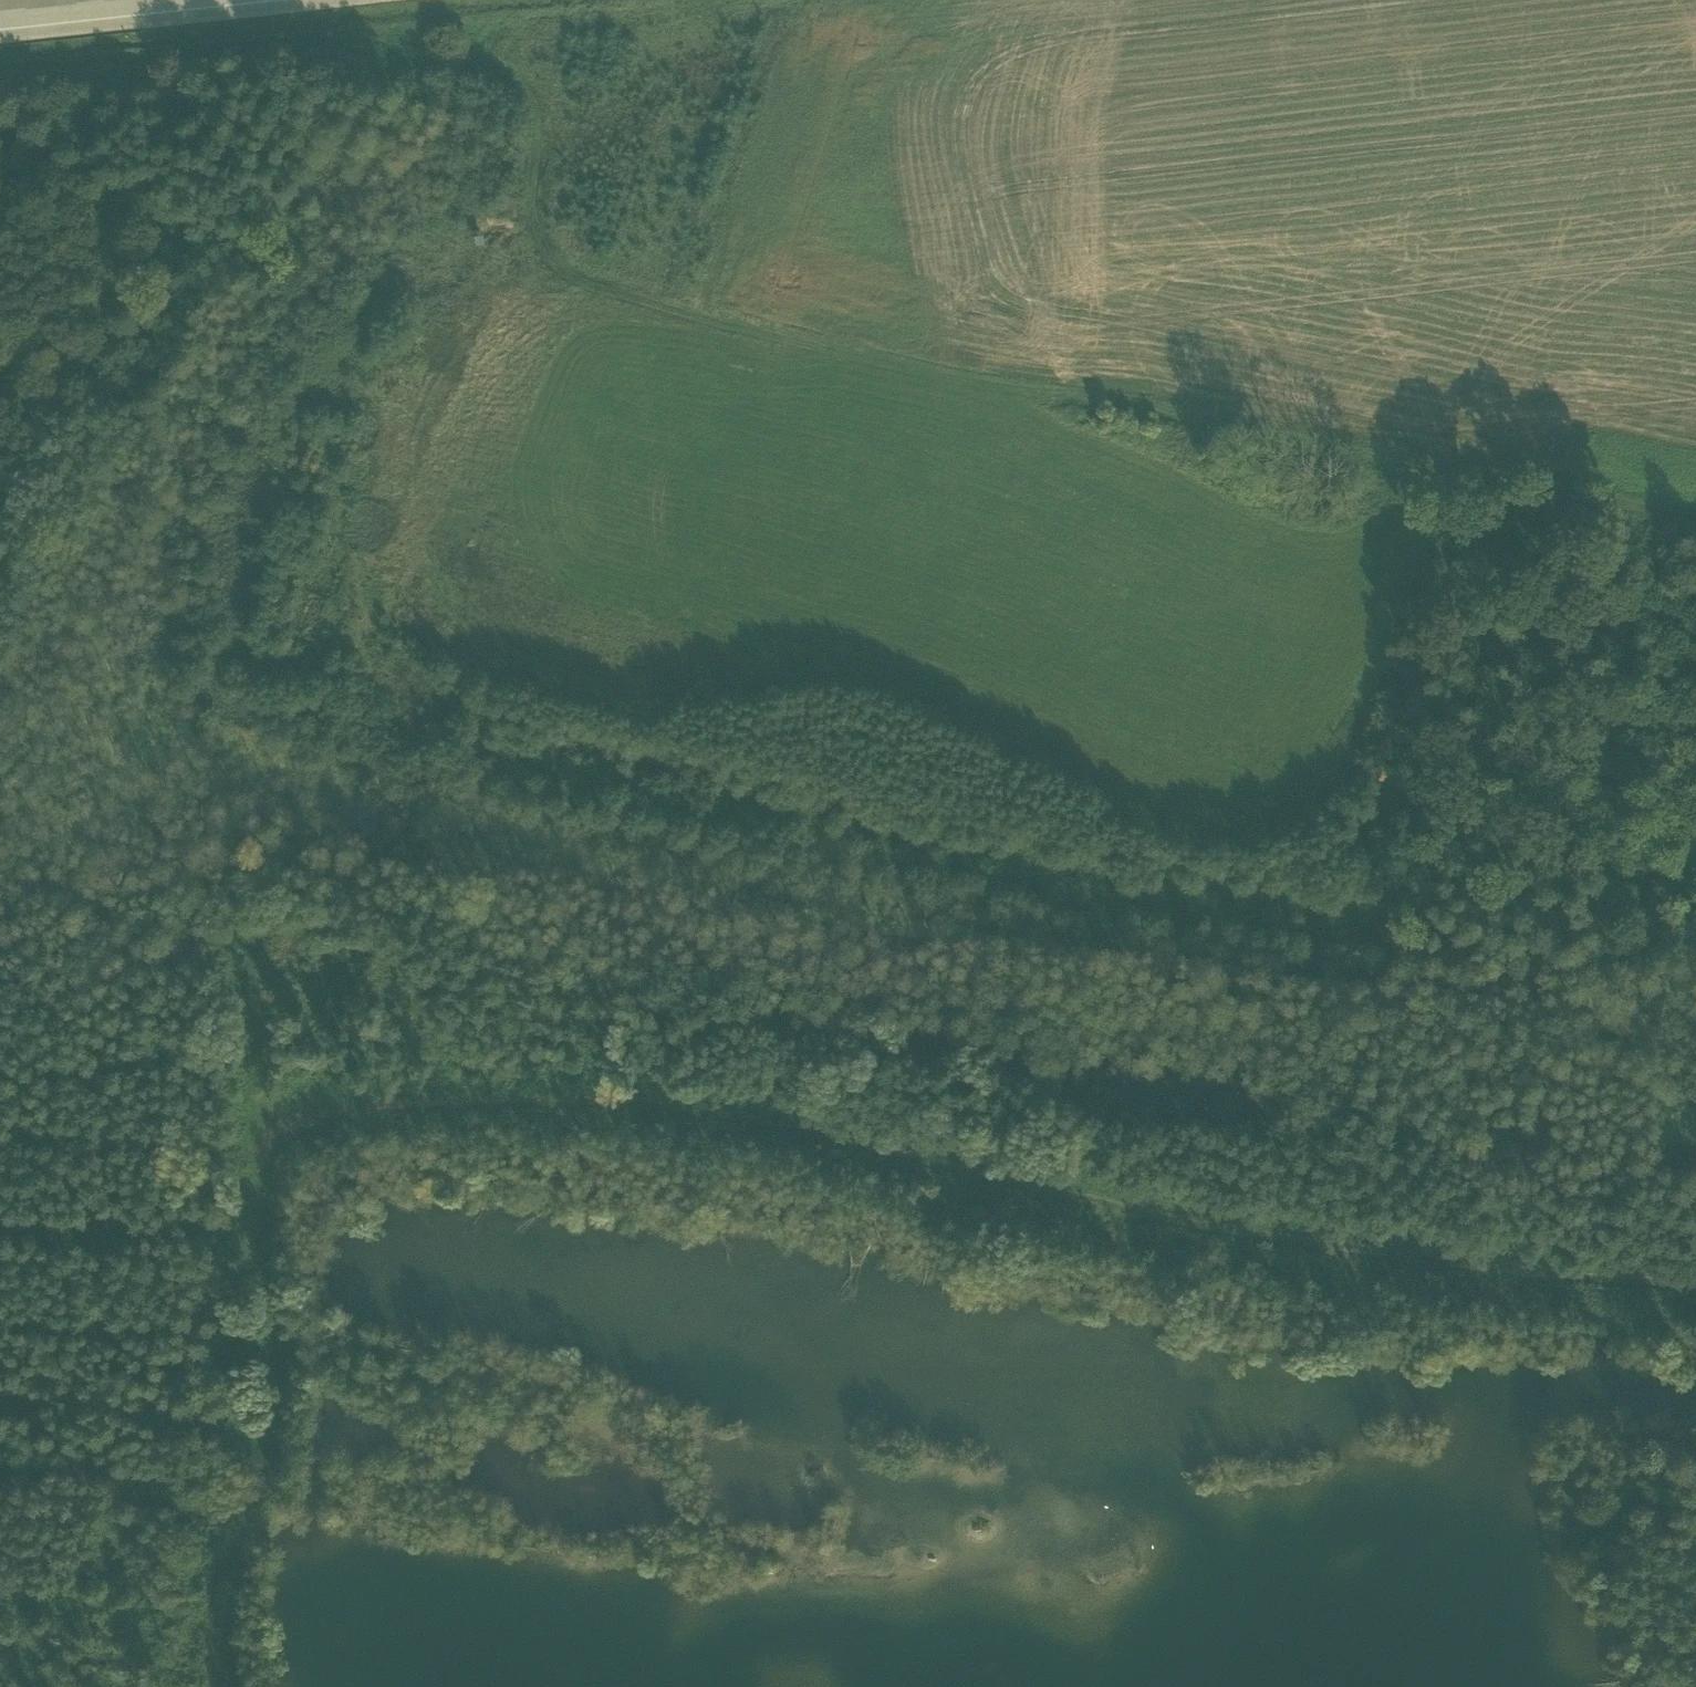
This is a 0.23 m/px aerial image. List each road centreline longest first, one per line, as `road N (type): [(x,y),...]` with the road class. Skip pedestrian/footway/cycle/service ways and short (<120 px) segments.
road 1 (track): [(1695,508),(1650,498),(1505,509),(1068,393)]
road 2 (track): [(0,79),(354,43),(444,65)]

